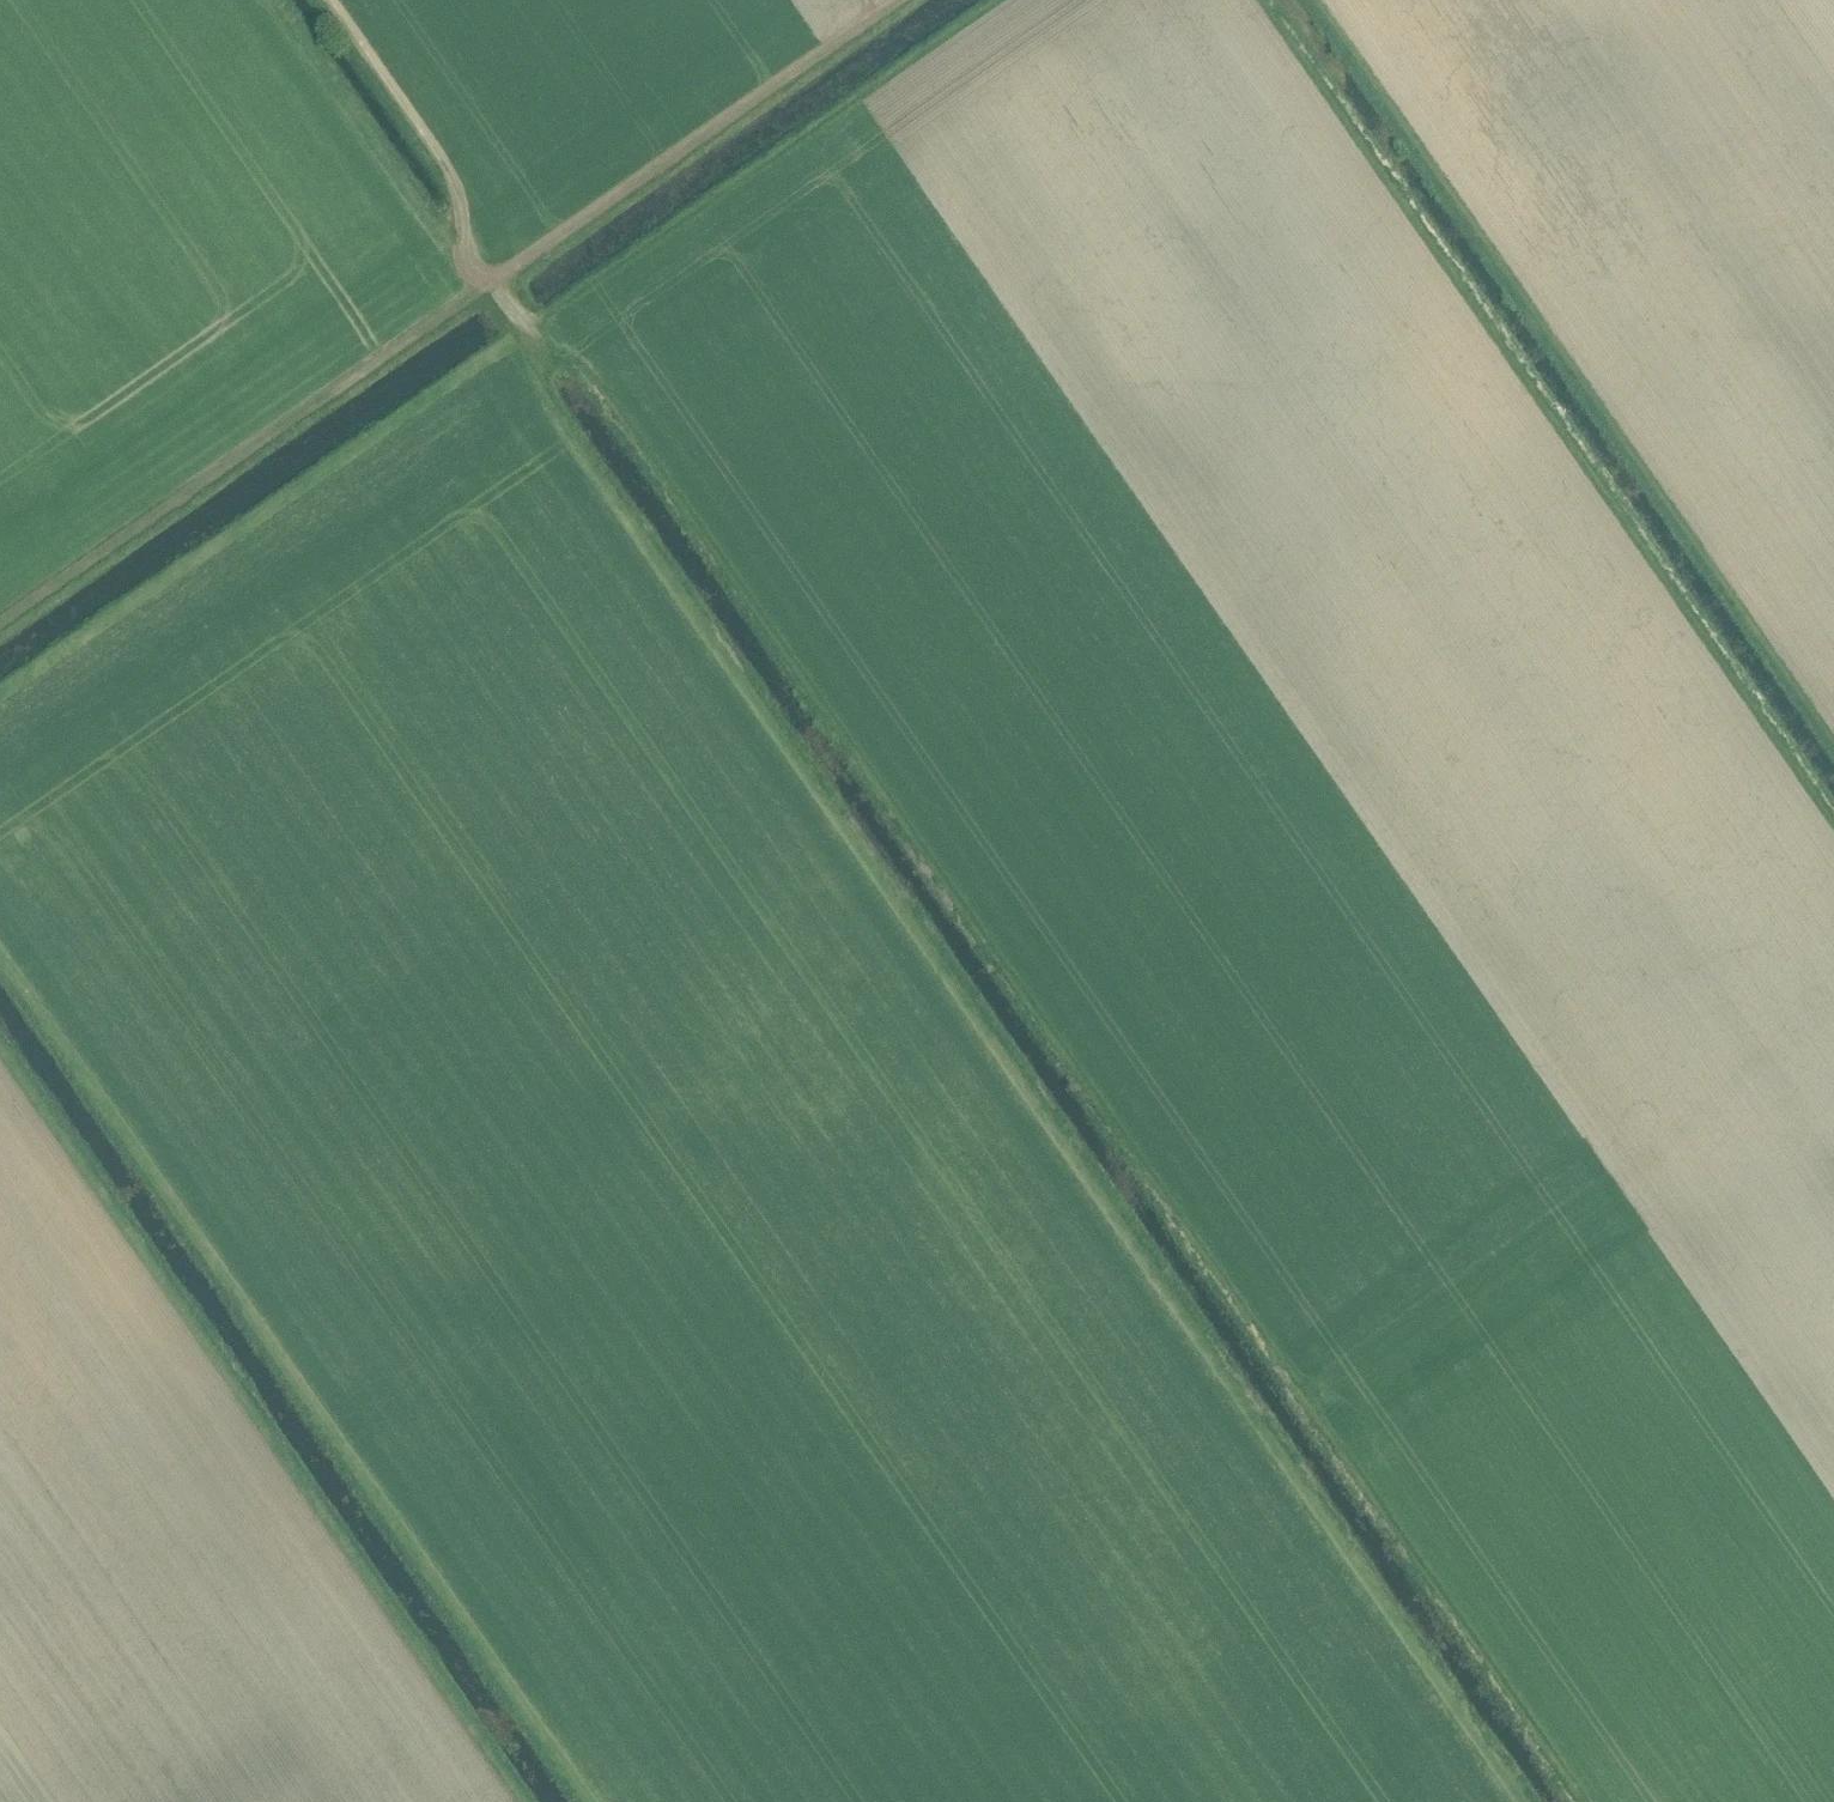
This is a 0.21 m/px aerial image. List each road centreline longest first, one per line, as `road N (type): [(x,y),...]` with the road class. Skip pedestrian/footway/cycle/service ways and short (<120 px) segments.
road 1 (track): [(902,0),(0,635)]

